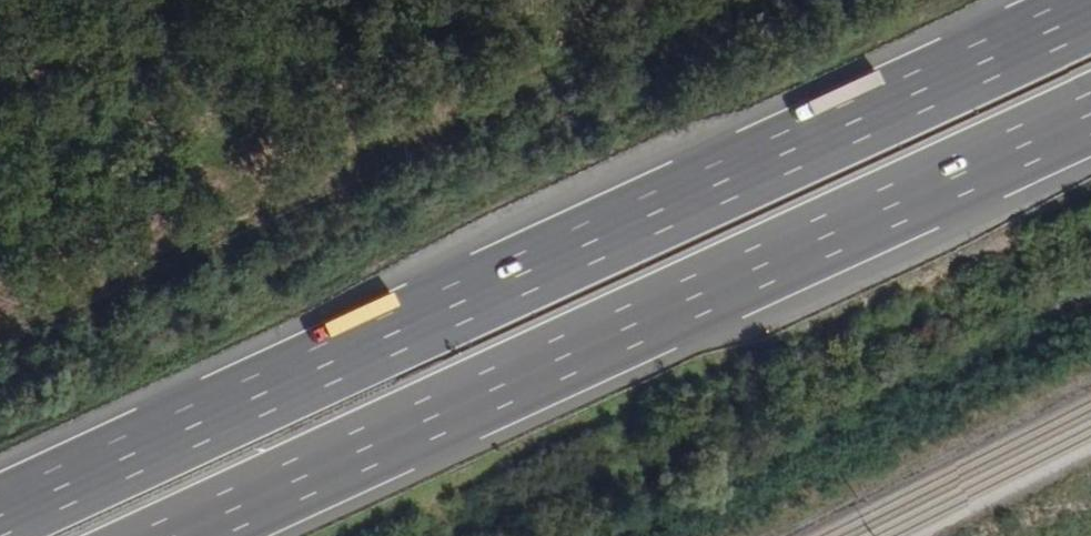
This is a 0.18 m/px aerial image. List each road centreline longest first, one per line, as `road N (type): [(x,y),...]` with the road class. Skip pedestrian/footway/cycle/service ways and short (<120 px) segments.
road 1 (motorway): [(1090,9),(0,515)]
road 2 (motorway): [(182,535),(1090,115)]

